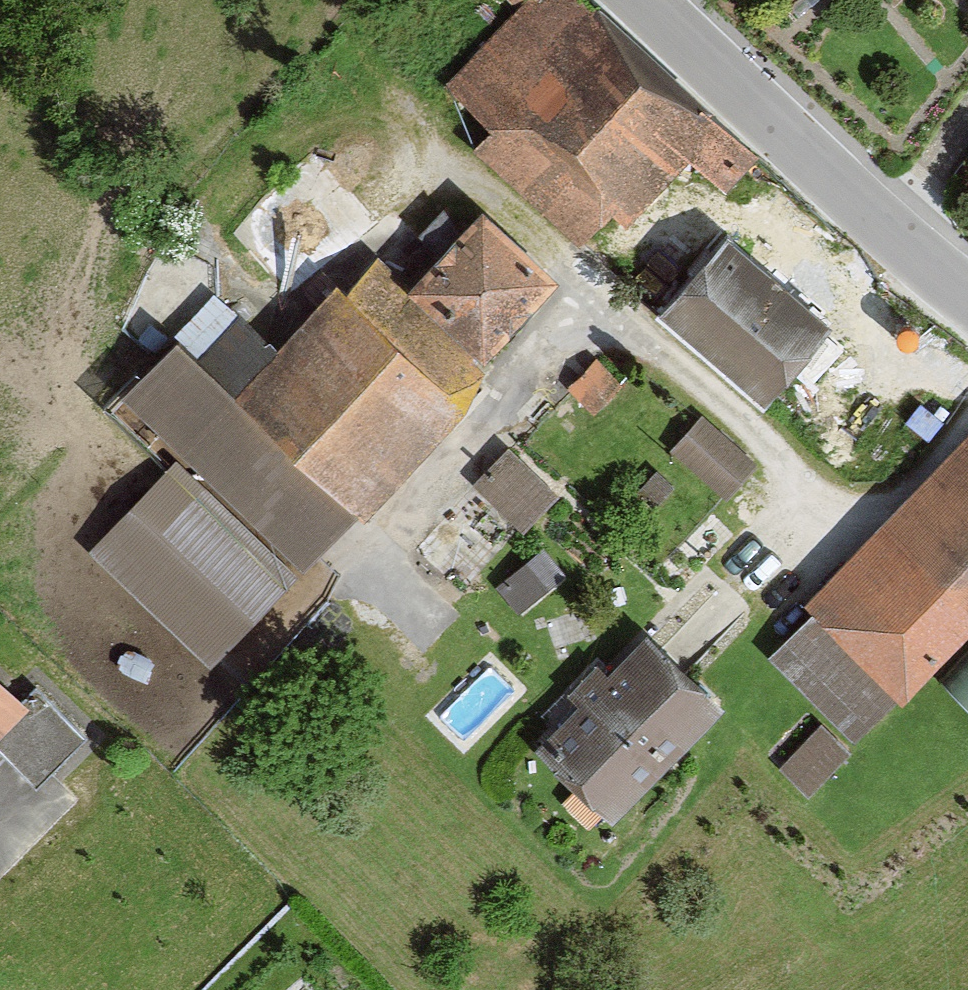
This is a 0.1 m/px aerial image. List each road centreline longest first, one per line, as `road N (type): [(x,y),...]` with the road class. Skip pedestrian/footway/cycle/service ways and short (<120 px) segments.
road 1 (residential): [(967,289),(888,225),(652,0)]

